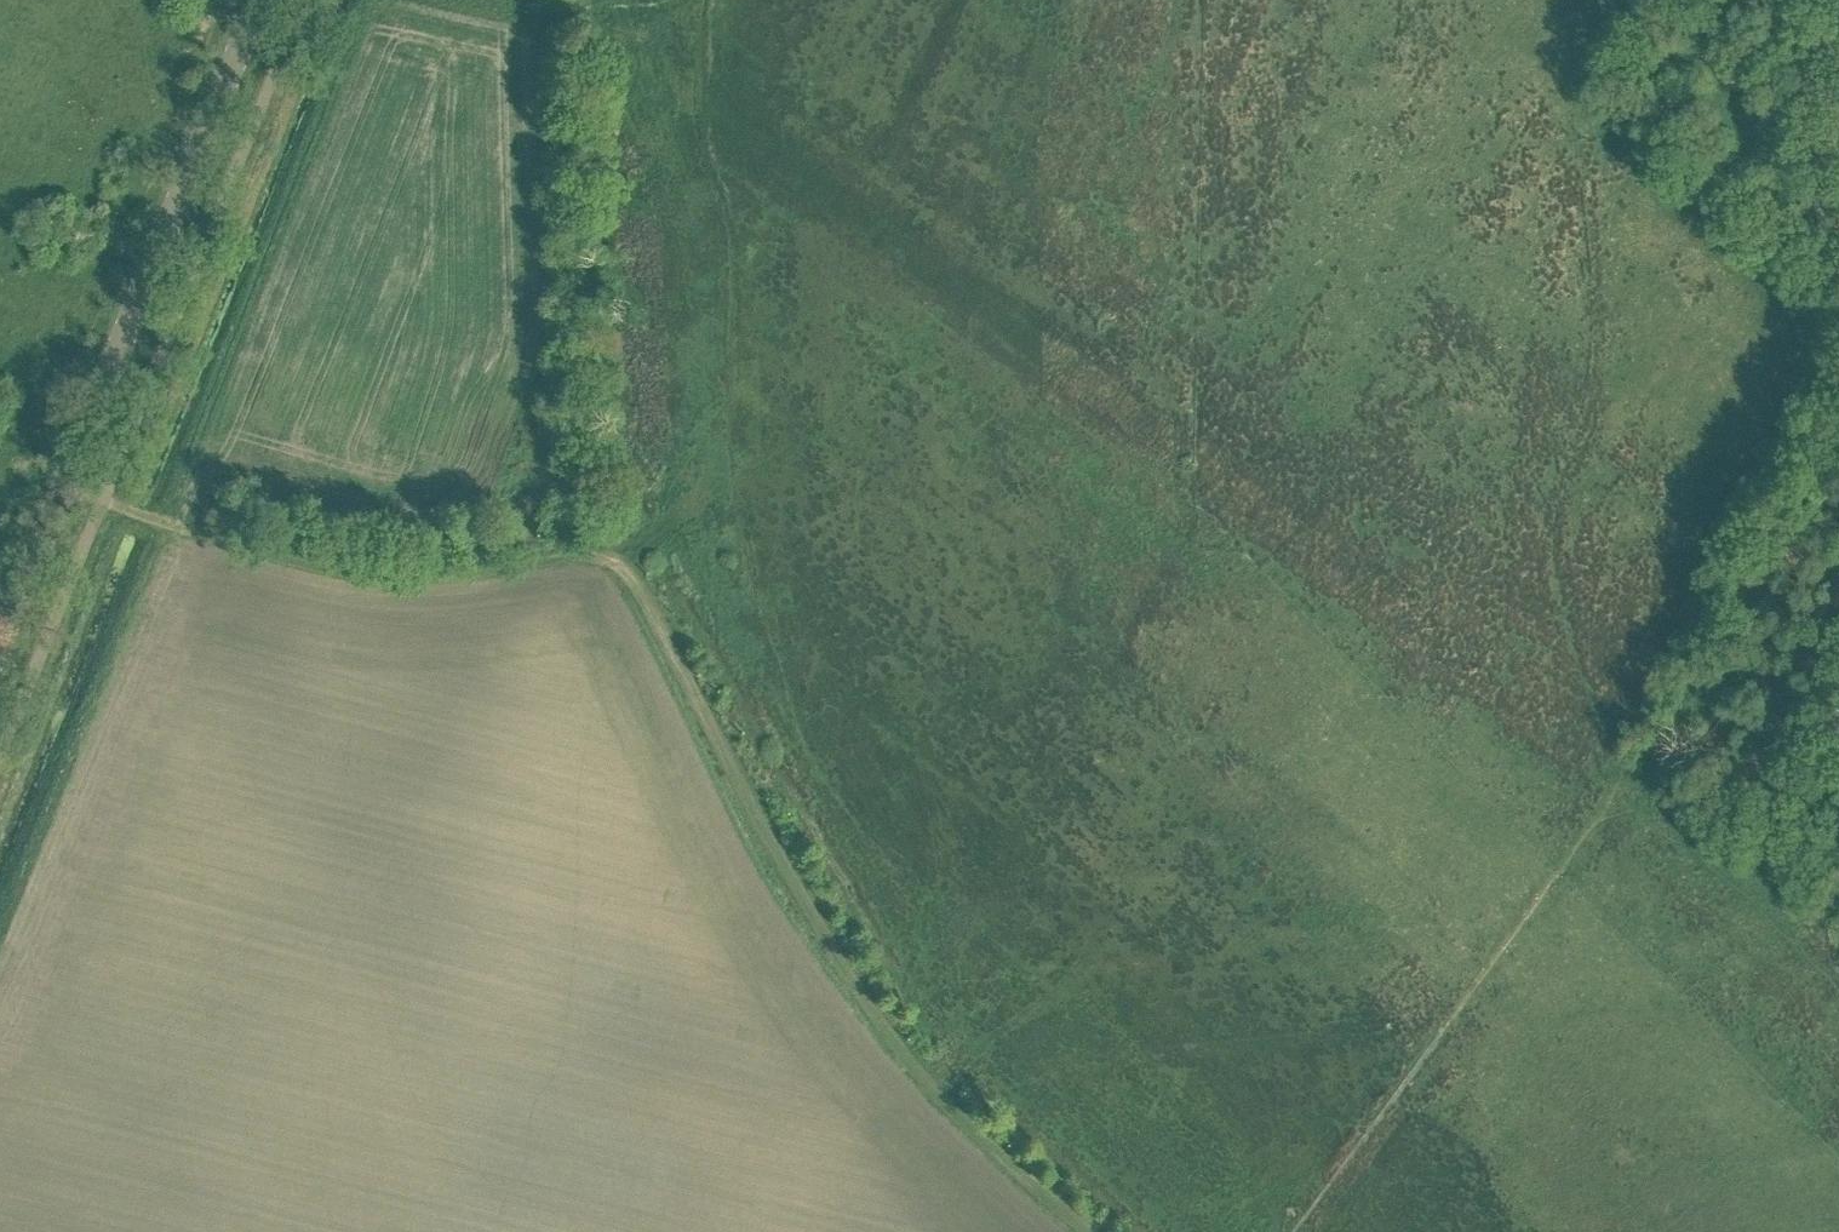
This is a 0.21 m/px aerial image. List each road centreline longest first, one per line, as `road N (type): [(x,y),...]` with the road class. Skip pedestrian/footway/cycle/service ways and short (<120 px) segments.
road 1 (track): [(1089,1231),(924,1088),(788,884),(640,586),(607,558),(386,589),(136,516),(104,499)]
road 2 (secondary): [(0,642),(267,0)]

